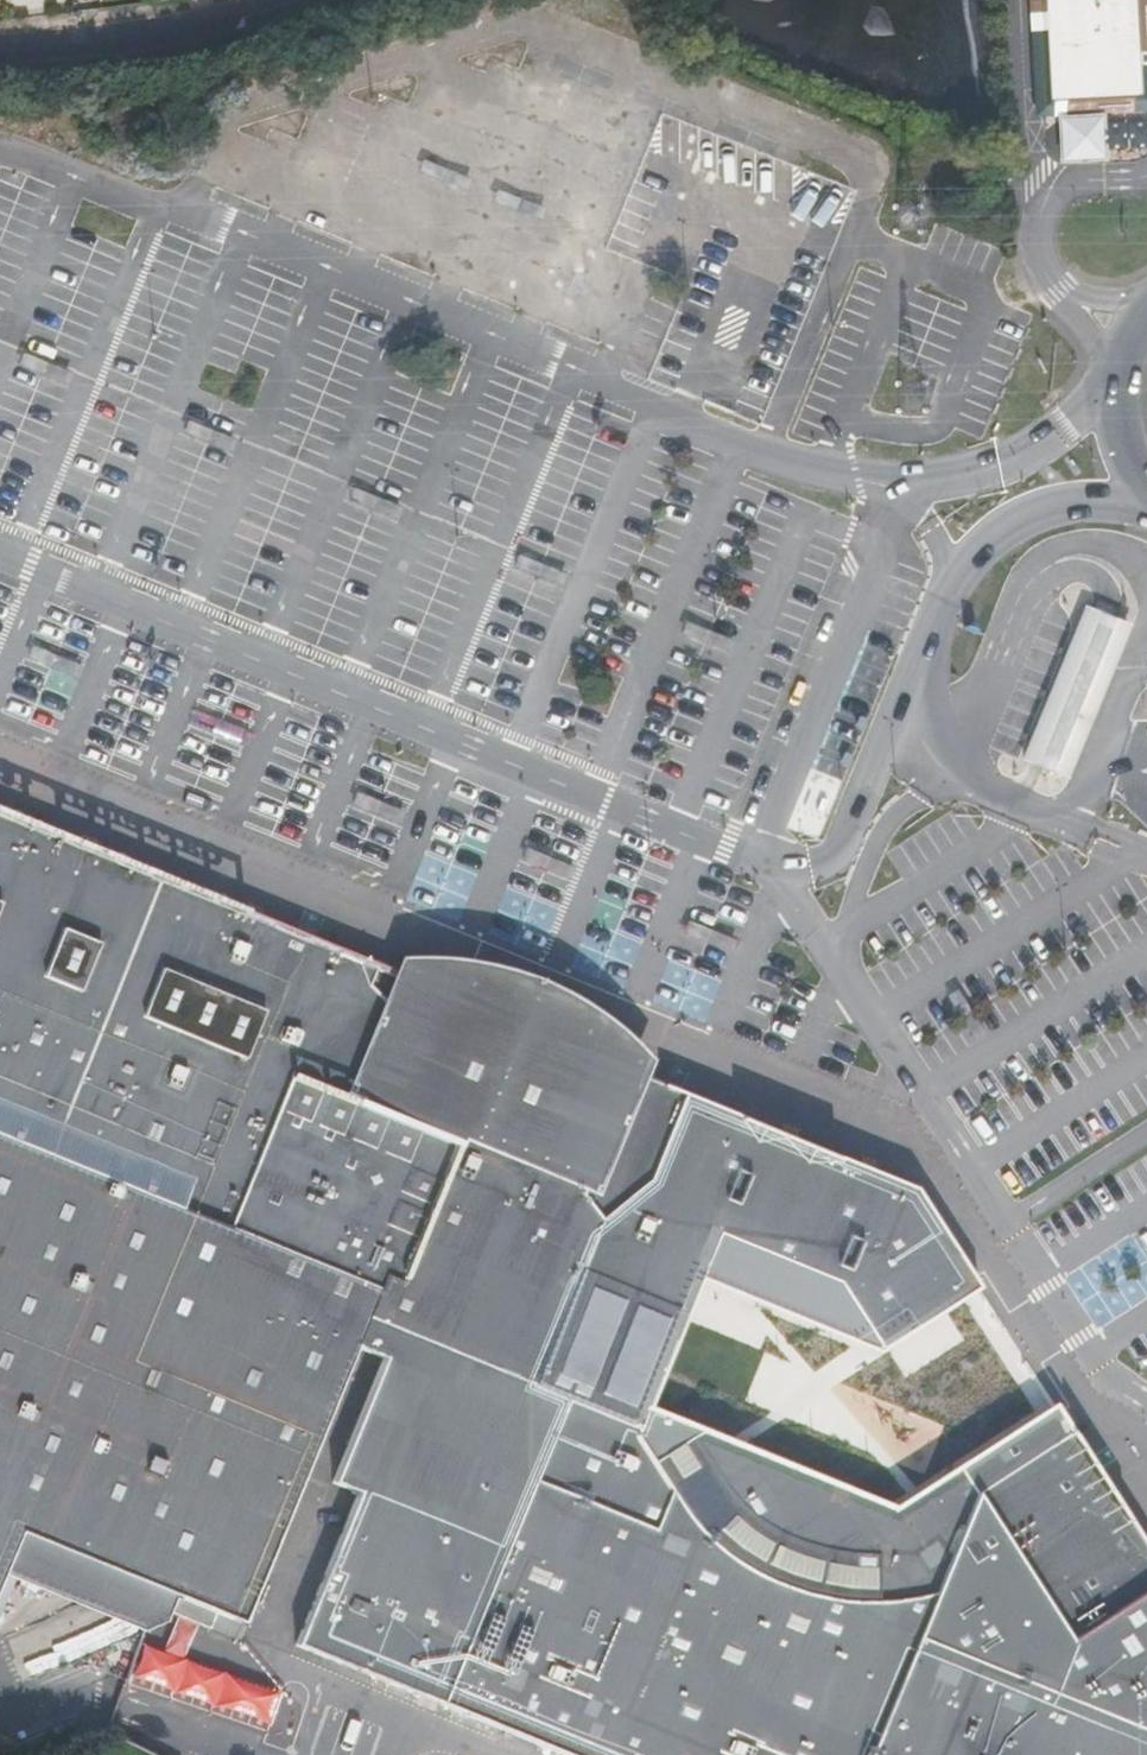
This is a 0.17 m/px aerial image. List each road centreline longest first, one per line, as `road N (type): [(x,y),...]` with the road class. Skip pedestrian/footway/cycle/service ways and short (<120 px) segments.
road 1 (residential): [(285,0),(84,47),(0,53)]
road 2 (secondary): [(1146,324),(1123,383),(1124,428),(1146,479)]

